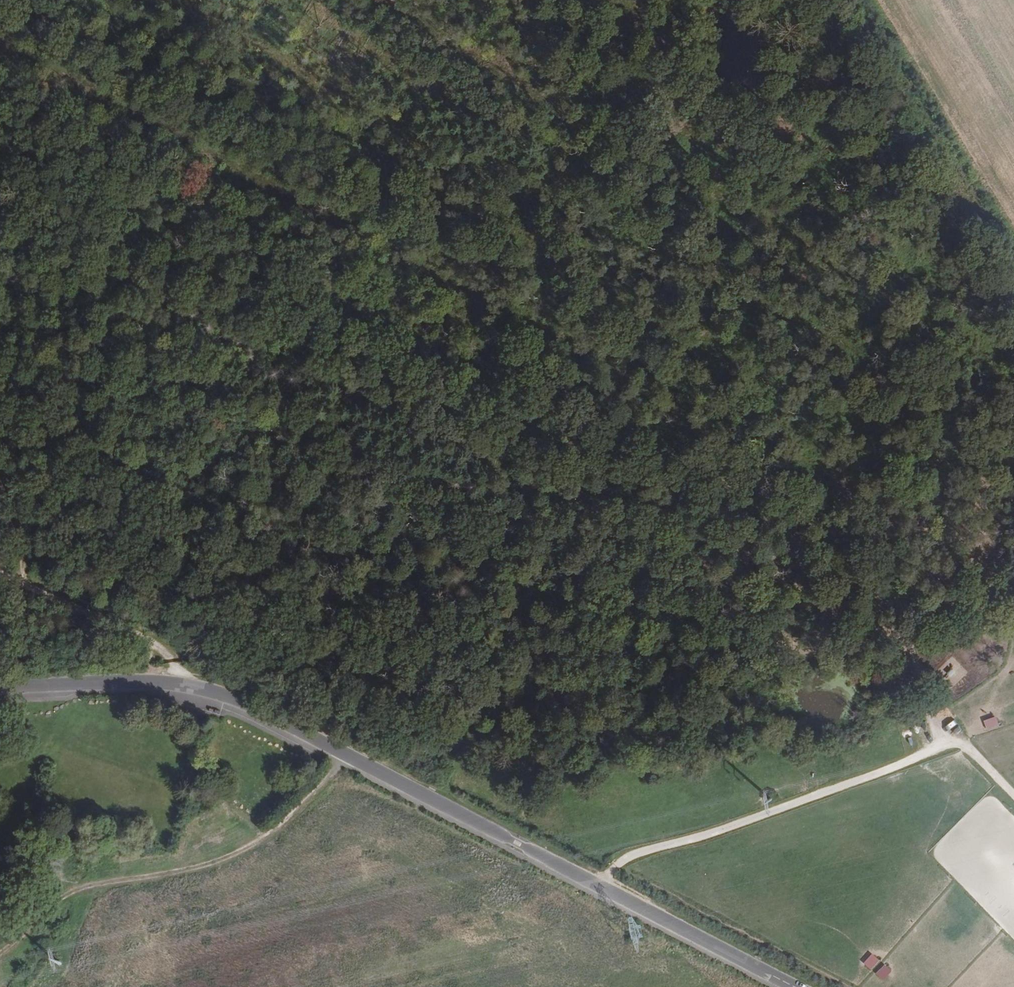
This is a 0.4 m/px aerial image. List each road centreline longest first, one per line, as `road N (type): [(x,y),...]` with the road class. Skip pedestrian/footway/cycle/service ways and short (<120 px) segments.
road 1 (residential): [(0,682),(186,686),(228,697),(789,986)]
road 2 (track): [(0,570),(153,641),(186,686)]

